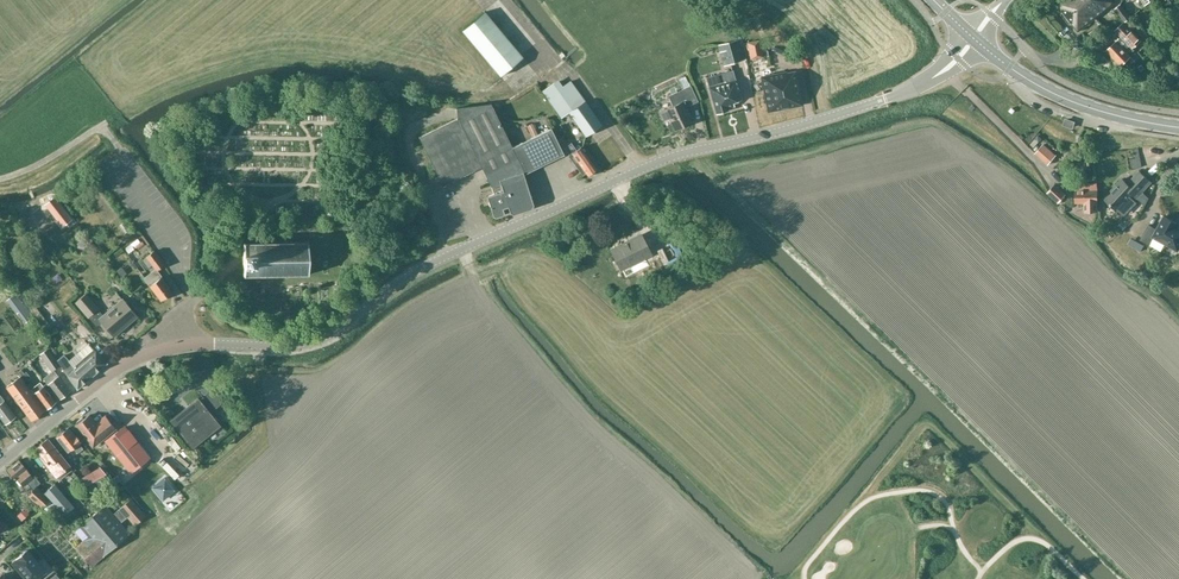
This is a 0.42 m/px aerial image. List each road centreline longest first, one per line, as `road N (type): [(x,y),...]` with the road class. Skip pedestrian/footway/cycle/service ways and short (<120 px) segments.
road 1 (tertiary): [(0,464),(148,350),(185,342),(316,342),(409,276),(513,225),(669,156),(793,128),(921,85),(976,40)]
road 2 (tertiary): [(1178,127),(1073,102),(976,40)]
road 3 (track): [(115,160),(119,149),(98,128),(0,179)]

